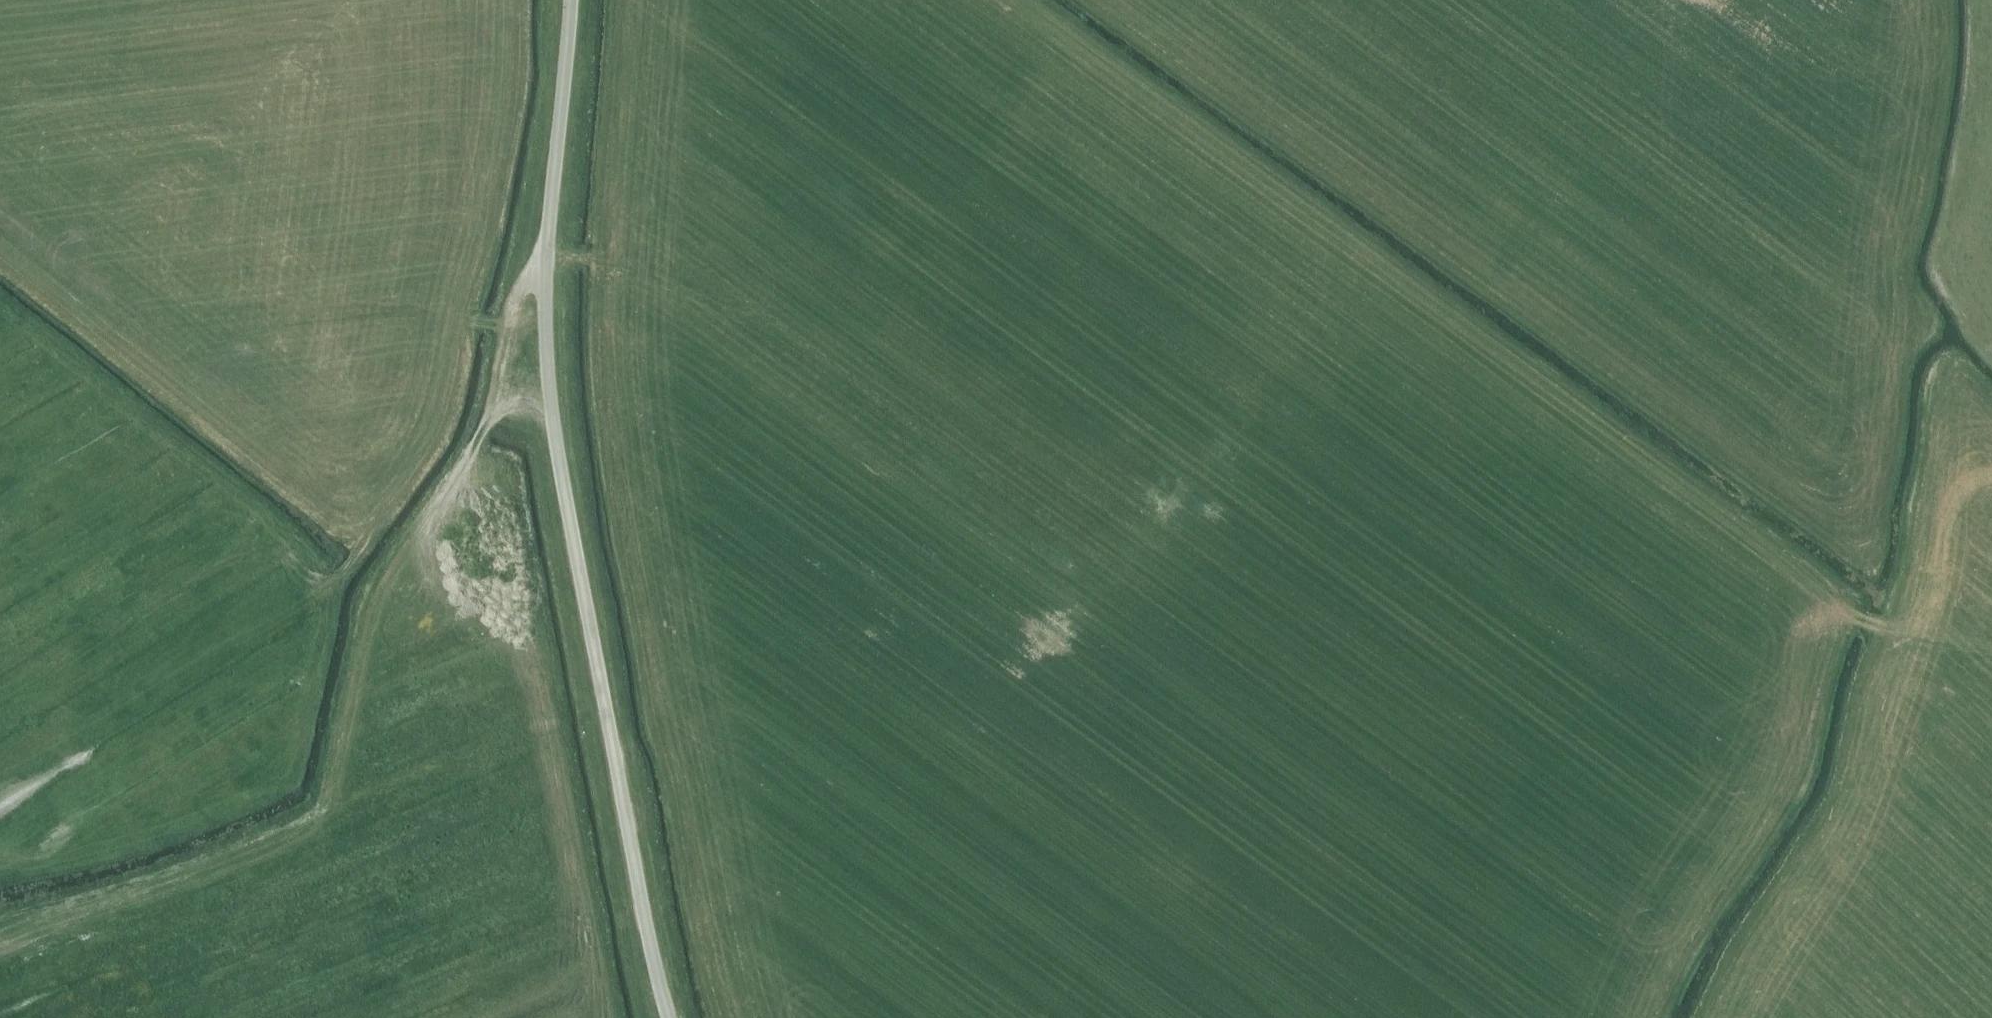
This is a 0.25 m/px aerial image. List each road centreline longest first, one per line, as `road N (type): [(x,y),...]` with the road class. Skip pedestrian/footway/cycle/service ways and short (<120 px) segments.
road 1 (unclassified): [(674,1017),(556,420),(556,185),(578,0)]

